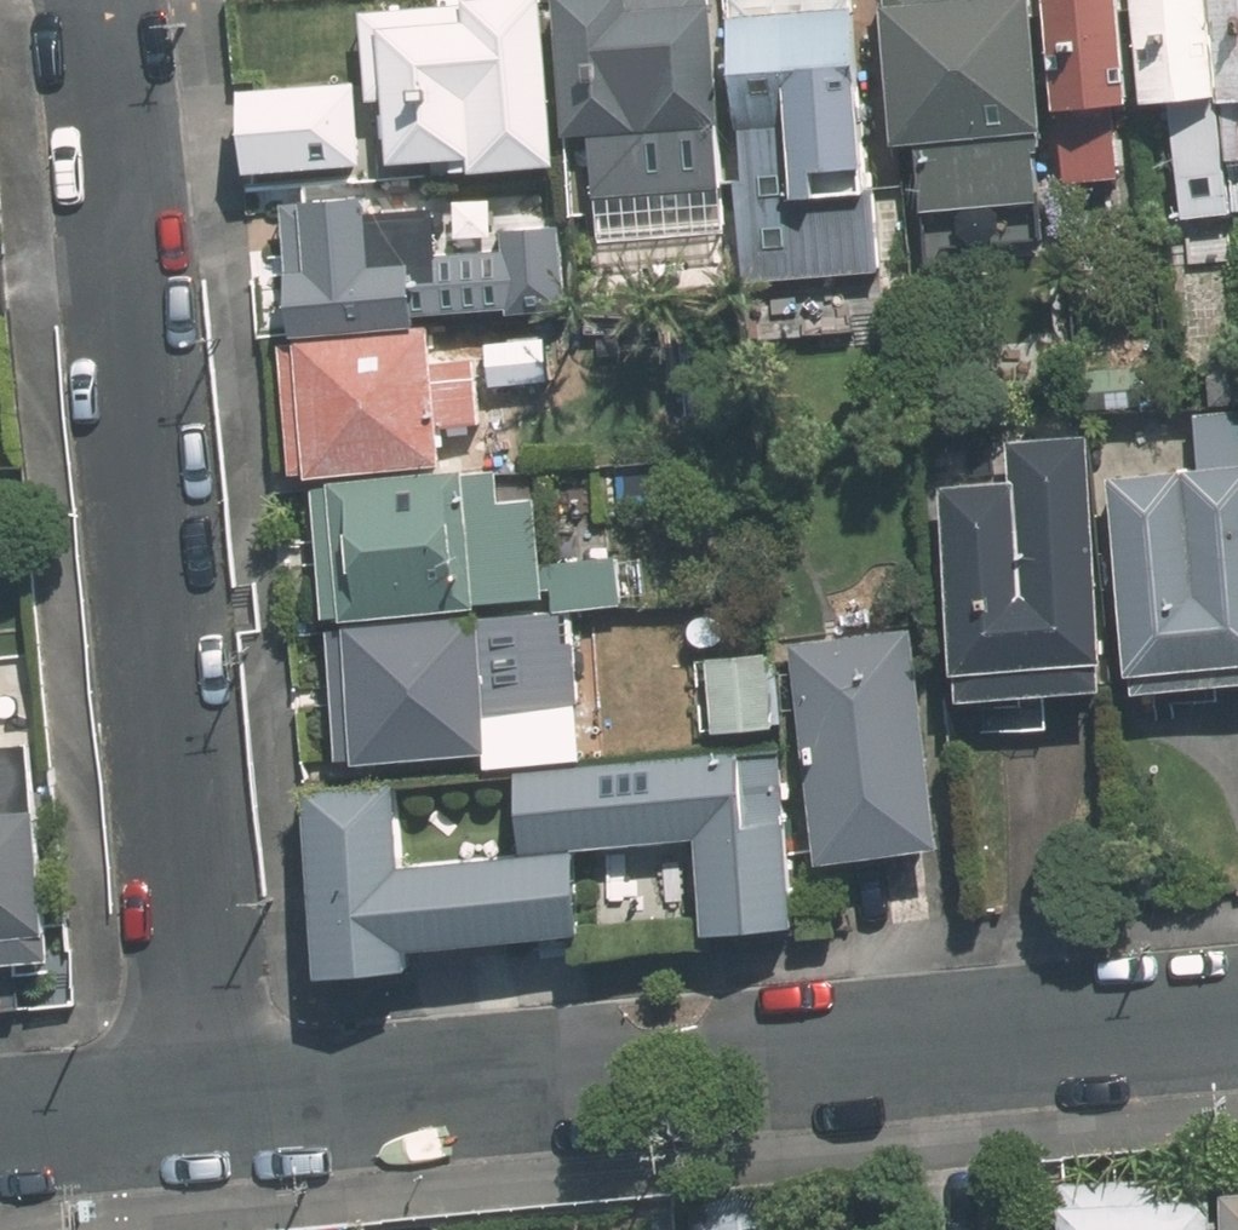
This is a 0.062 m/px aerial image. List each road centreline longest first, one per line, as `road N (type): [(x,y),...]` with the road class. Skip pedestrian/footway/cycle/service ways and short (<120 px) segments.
road 1 (residential): [(193,1110),(91,0)]
road 2 (residential): [(193,1110),(1237,1014)]
road 3 (residential): [(0,1127),(193,1110)]

